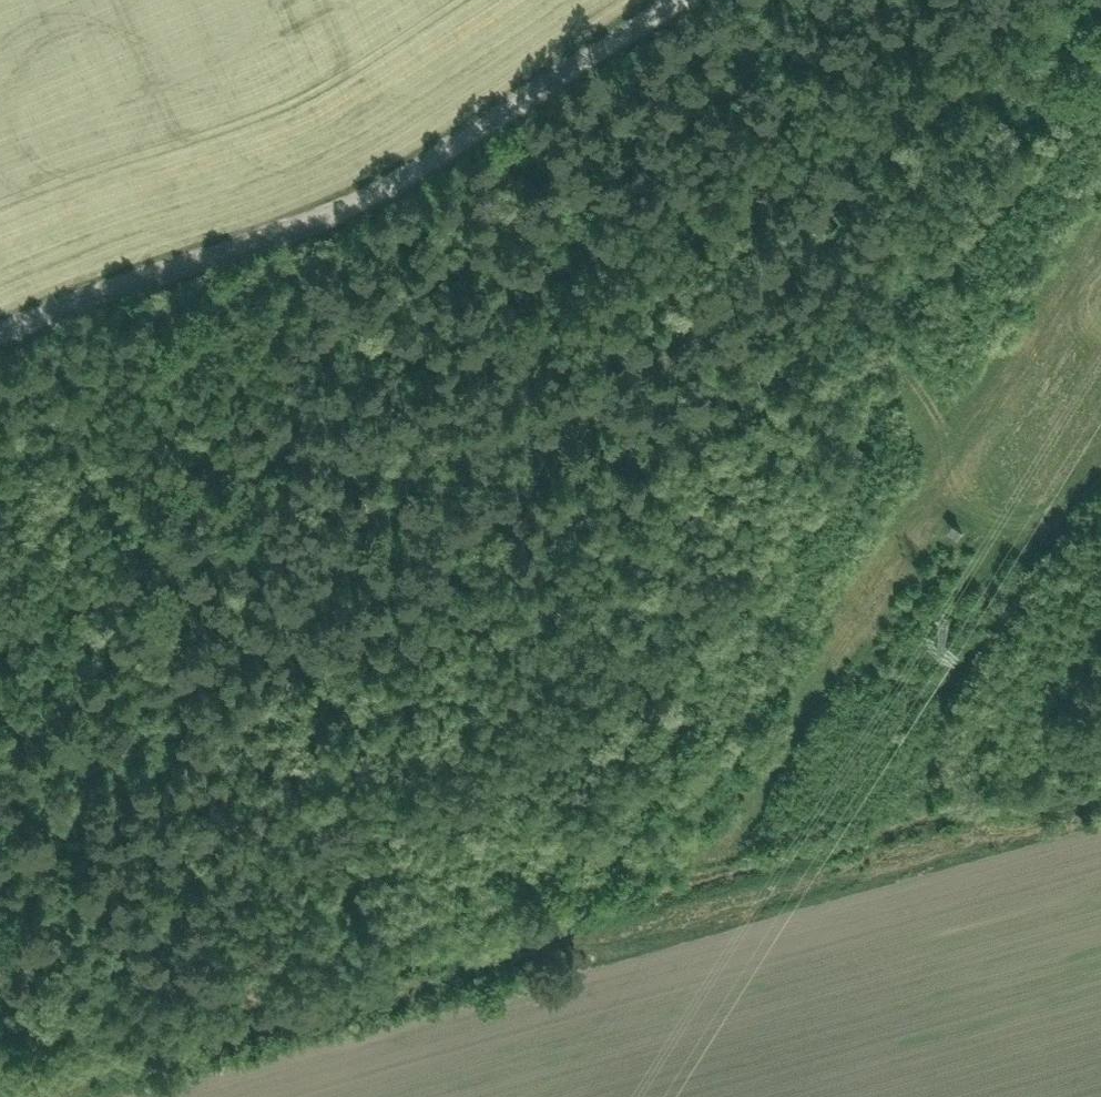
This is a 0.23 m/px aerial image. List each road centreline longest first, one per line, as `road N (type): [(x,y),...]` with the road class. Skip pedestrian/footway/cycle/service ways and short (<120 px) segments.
road 1 (track): [(28,1096),(1100,791)]
road 2 (track): [(0,341),(354,214),(460,156),(696,0)]

